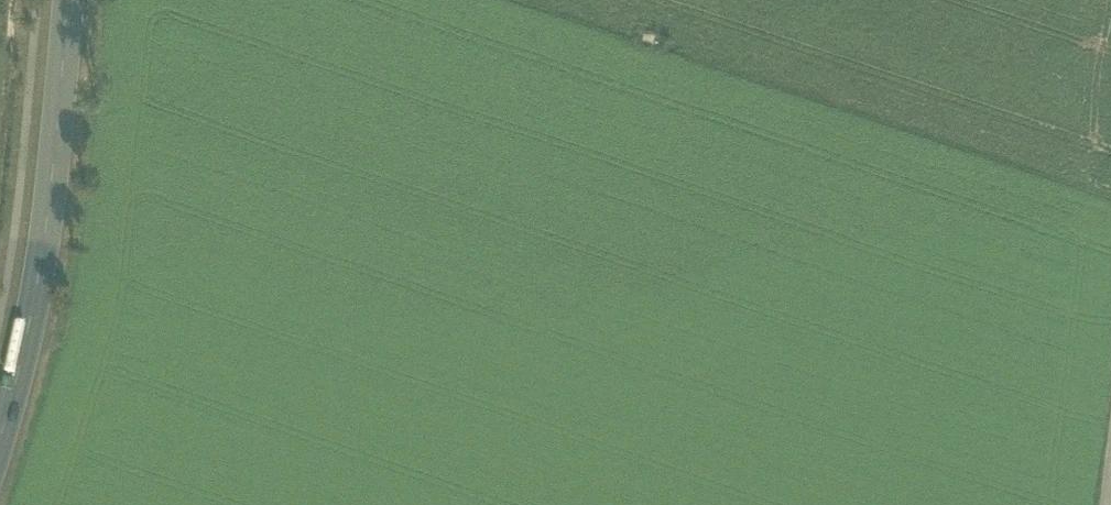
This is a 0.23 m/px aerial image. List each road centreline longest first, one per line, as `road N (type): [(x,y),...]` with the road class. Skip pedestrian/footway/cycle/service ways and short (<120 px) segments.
road 1 (primary): [(0,434),(40,268),(67,0)]
road 2 (track): [(12,0),(0,135)]

